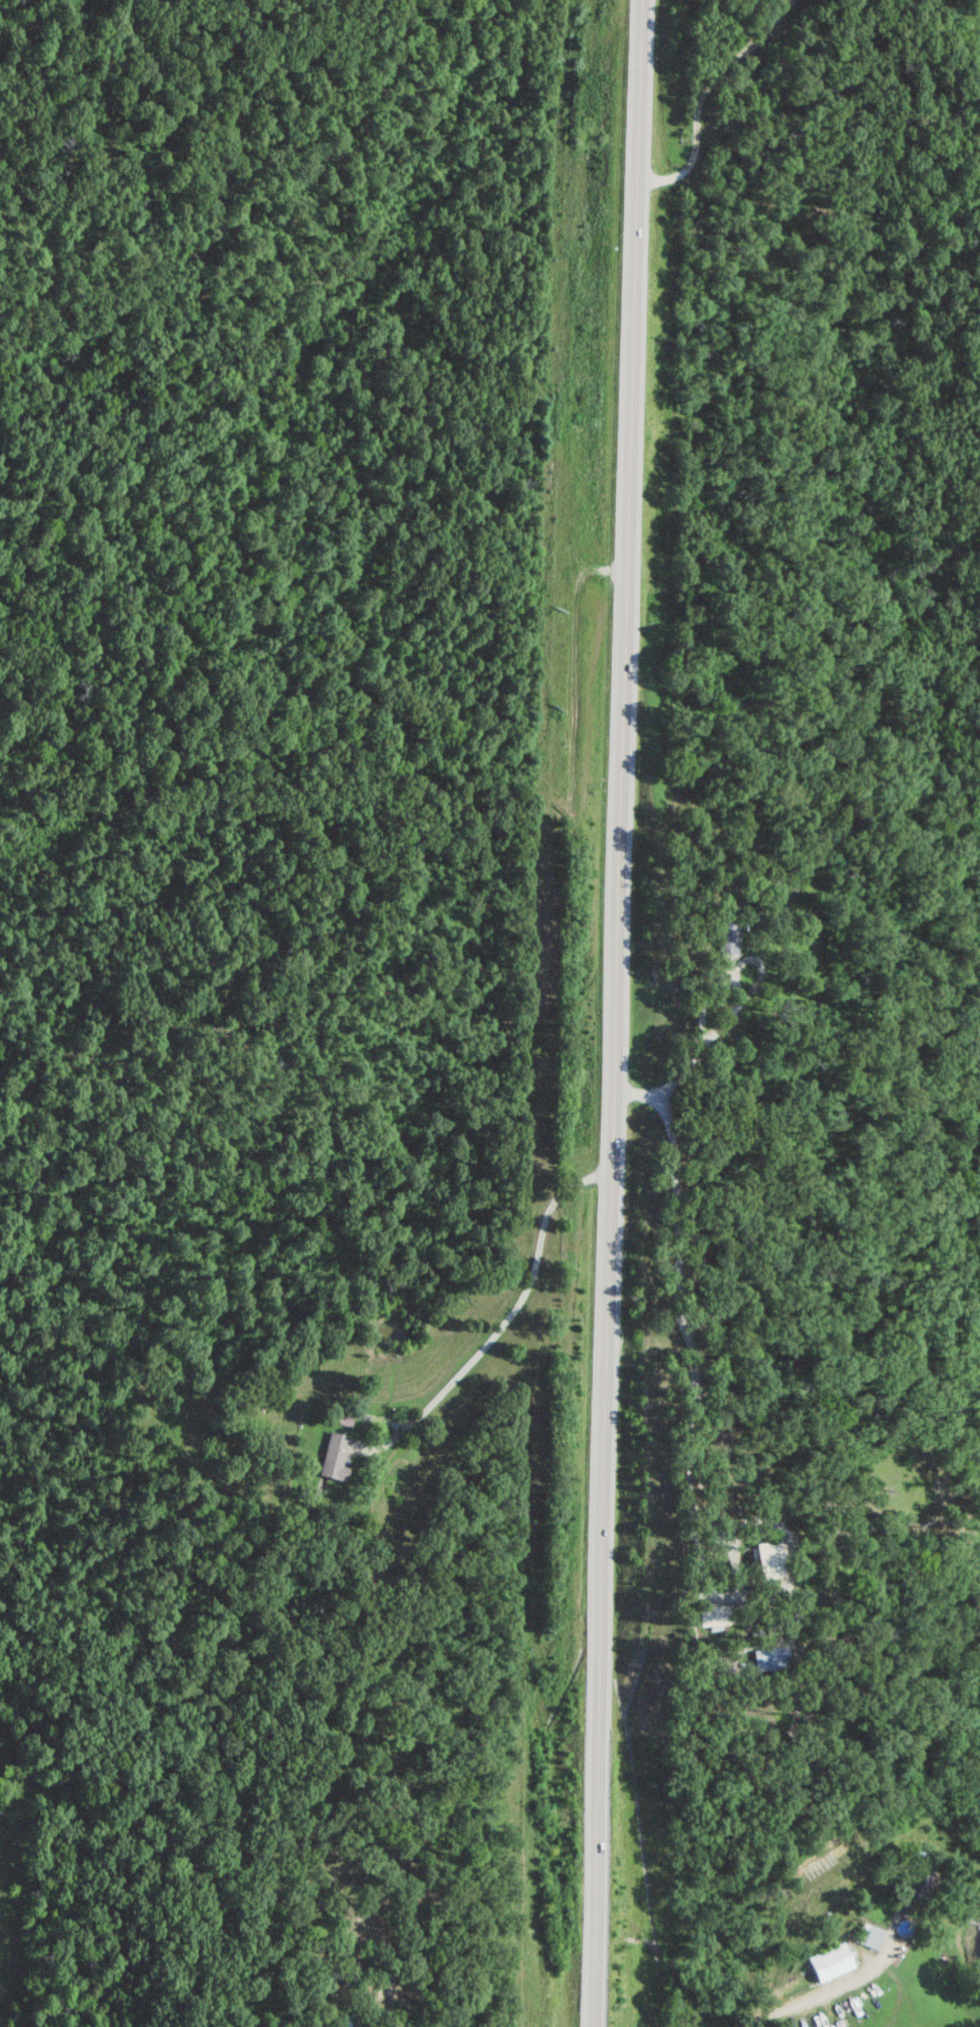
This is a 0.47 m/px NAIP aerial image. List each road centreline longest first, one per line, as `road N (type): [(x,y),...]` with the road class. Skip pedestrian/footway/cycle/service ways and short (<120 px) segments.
road 1 (primary): [(596,2026),(644,0)]

